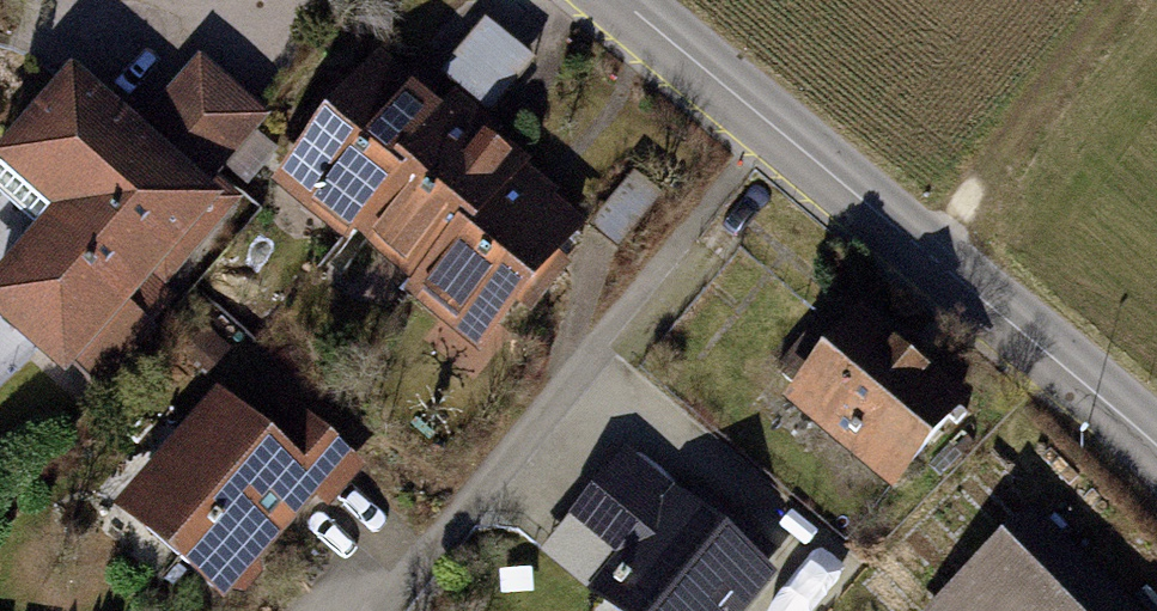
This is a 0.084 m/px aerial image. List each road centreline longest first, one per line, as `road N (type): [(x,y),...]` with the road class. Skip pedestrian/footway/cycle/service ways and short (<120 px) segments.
road 1 (tertiary): [(618,0),(1156,445)]
road 2 (track): [(1125,0),(929,254)]

